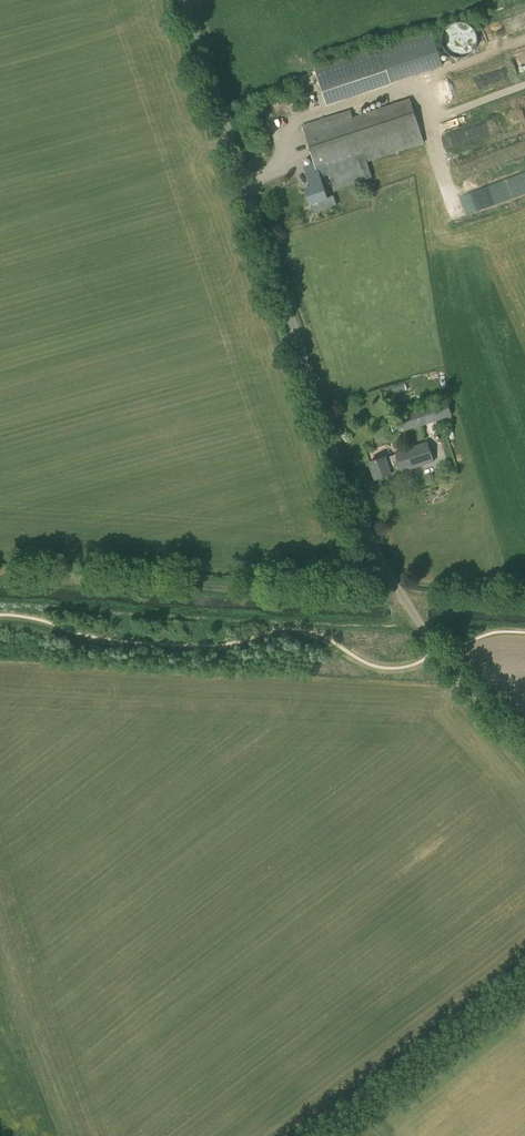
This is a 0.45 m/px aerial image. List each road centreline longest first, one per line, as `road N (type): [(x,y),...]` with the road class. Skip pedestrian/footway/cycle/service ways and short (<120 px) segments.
road 1 (unclassified): [(524,748),(442,650),(365,518),(187,0)]
road 2 (track): [(0,578),(524,606)]
road 3 (unclassified): [(320,1135),(524,973)]

